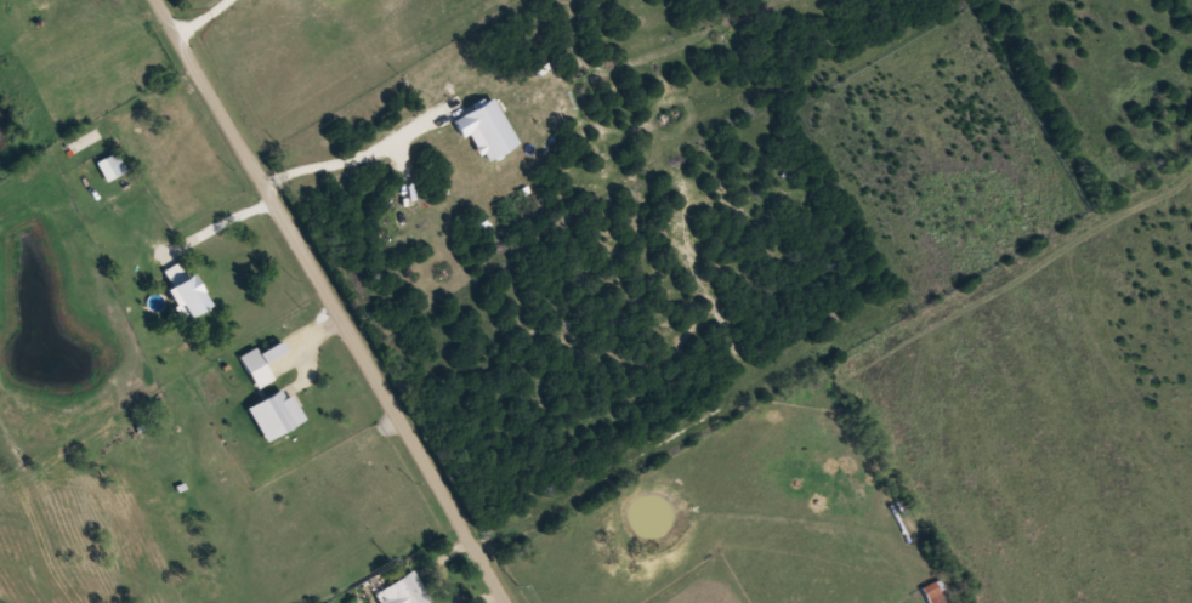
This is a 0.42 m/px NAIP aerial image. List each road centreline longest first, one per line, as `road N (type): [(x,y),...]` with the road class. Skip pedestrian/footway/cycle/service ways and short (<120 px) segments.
road 1 (residential): [(508,602),(158,0)]

